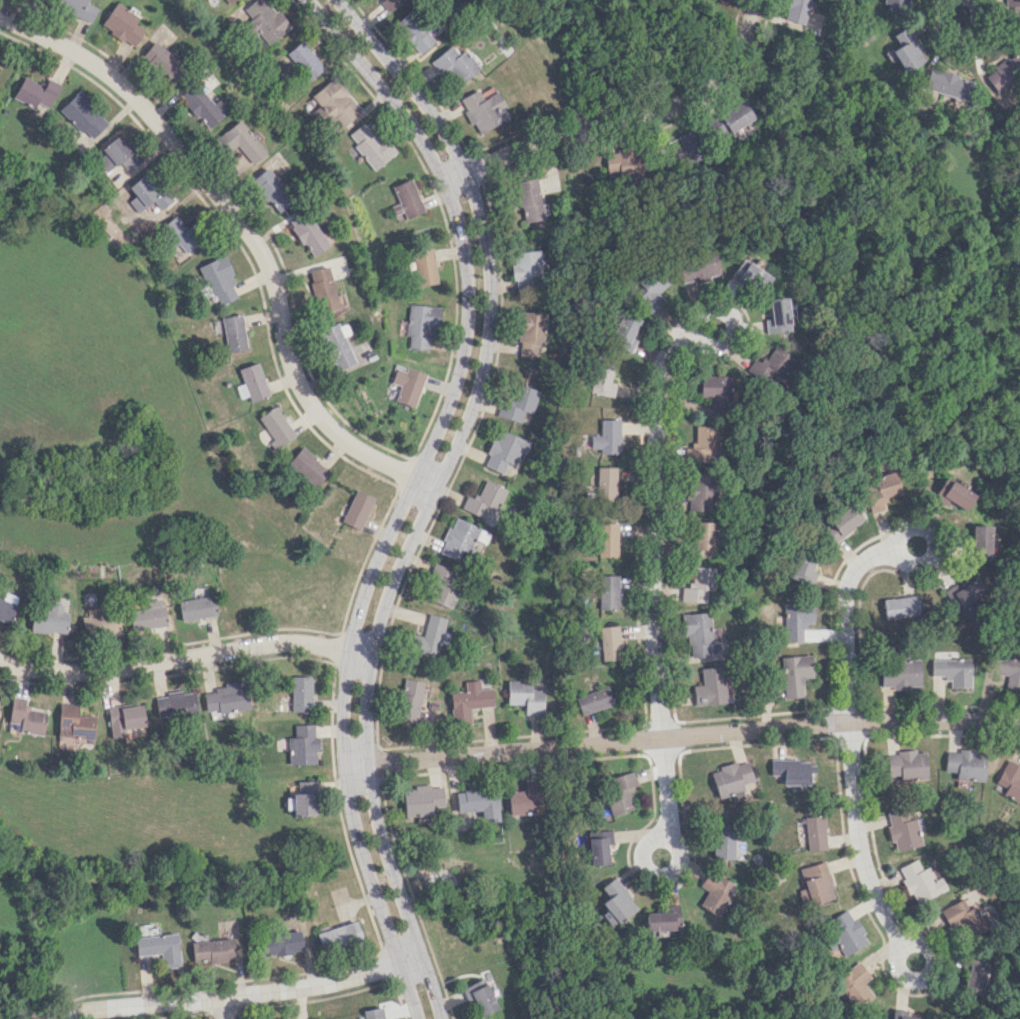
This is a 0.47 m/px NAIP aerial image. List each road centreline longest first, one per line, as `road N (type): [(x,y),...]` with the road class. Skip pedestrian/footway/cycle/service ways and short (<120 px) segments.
road 1 (tertiary): [(307,0),(417,132),(442,176),(466,261),(460,373),(366,588),(344,690),(343,766),(353,826),(418,1018)]
road 2 (tertiary): [(441,1018),(375,821),(365,693),(389,597),(475,402),(490,324),(489,259),(467,169),(440,123),(337,0)]
road 3 (residential): [(343,766),(848,722),(988,722),(1019,730)]
road 4 (residential): [(0,14),(85,56),(134,96),(262,249),(290,359),(318,412),(363,453),(437,489)]
road 5 (residential): [(695,335),(677,342),(656,381),(654,647),(665,838)]
road 6 (residential): [(897,545),(872,553),(849,593),(848,722),(867,878),(903,944)]
road 7 (residential): [(760,0),(747,45),(705,94),(636,122),(568,129),(442,176)]
road 8 (residential): [(0,660),(100,671),(283,641),(373,657)]
road 9 (residential): [(422,956),(319,985),(65,1018)]
road 10 (residential): [(698,340),(726,342),(731,319),(715,308),(702,311),(693,328),(698,340)]

